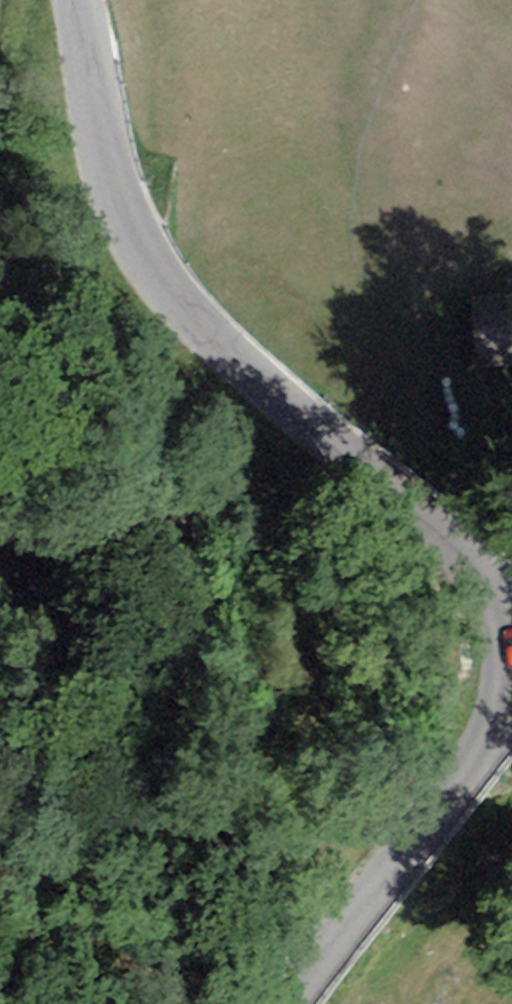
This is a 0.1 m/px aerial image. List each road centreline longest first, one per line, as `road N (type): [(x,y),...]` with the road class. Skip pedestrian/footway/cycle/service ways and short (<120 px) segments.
road 1 (track): [(0,978),(66,856),(148,745),(216,607),(210,542),(13,307),(0,251)]
road 2 (tertiary): [(77,0),(116,229),(161,308),(350,475),(445,530),(511,594)]
road 3 (tertiary): [(511,692),(486,748),(294,1003)]
road 4 (track): [(0,149),(4,0)]

